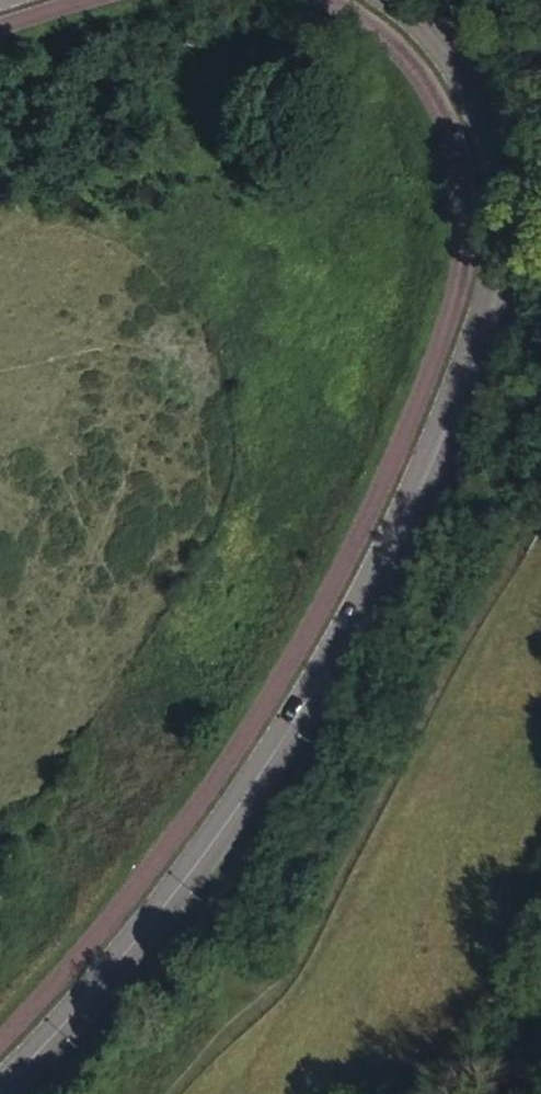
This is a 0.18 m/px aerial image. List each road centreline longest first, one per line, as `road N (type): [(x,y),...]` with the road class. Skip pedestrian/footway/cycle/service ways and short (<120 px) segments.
road 1 (tertiary): [(0,1089),(99,985),(221,831),(332,656),(448,427),(489,305),(499,183),(470,90),(432,34),(395,0)]
road 2 (track): [(170,1093),(304,954),(373,801),(514,551),(540,430)]

